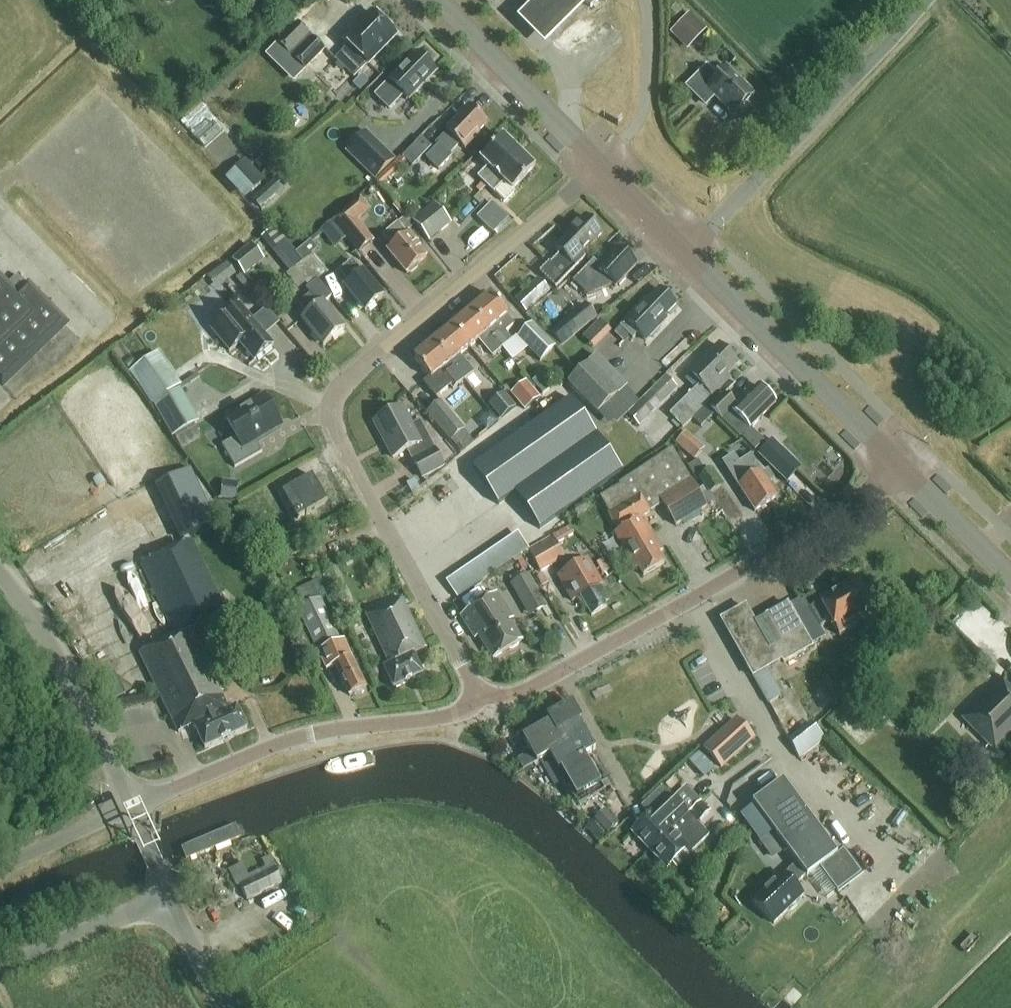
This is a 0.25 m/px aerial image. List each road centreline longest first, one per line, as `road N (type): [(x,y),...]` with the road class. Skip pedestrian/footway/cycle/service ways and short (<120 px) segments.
road 1 (residential): [(483,696),(347,469),(333,434),(337,392),(566,198),(596,162)]
road 2 (residential): [(483,696),(521,695),(901,470)]
road 3 (unclassified): [(129,807),(304,736),(447,716),(483,696)]
road 4 (unclassified): [(708,235),(930,0)]
road 5 (tertiary): [(901,470),(689,255)]
road 6 (unclassified): [(129,807),(44,638),(0,579)]
road 7 (tertiary): [(596,162),(436,0)]
road 8 (unclassified): [(0,973),(167,899)]
road 9 (tertiary): [(1010,579),(901,470)]
road 10 (unclassified): [(0,866),(129,807)]
road 11 (tertiary): [(689,255),(596,162)]
road 12 (unclassified): [(229,1007),(167,899)]

